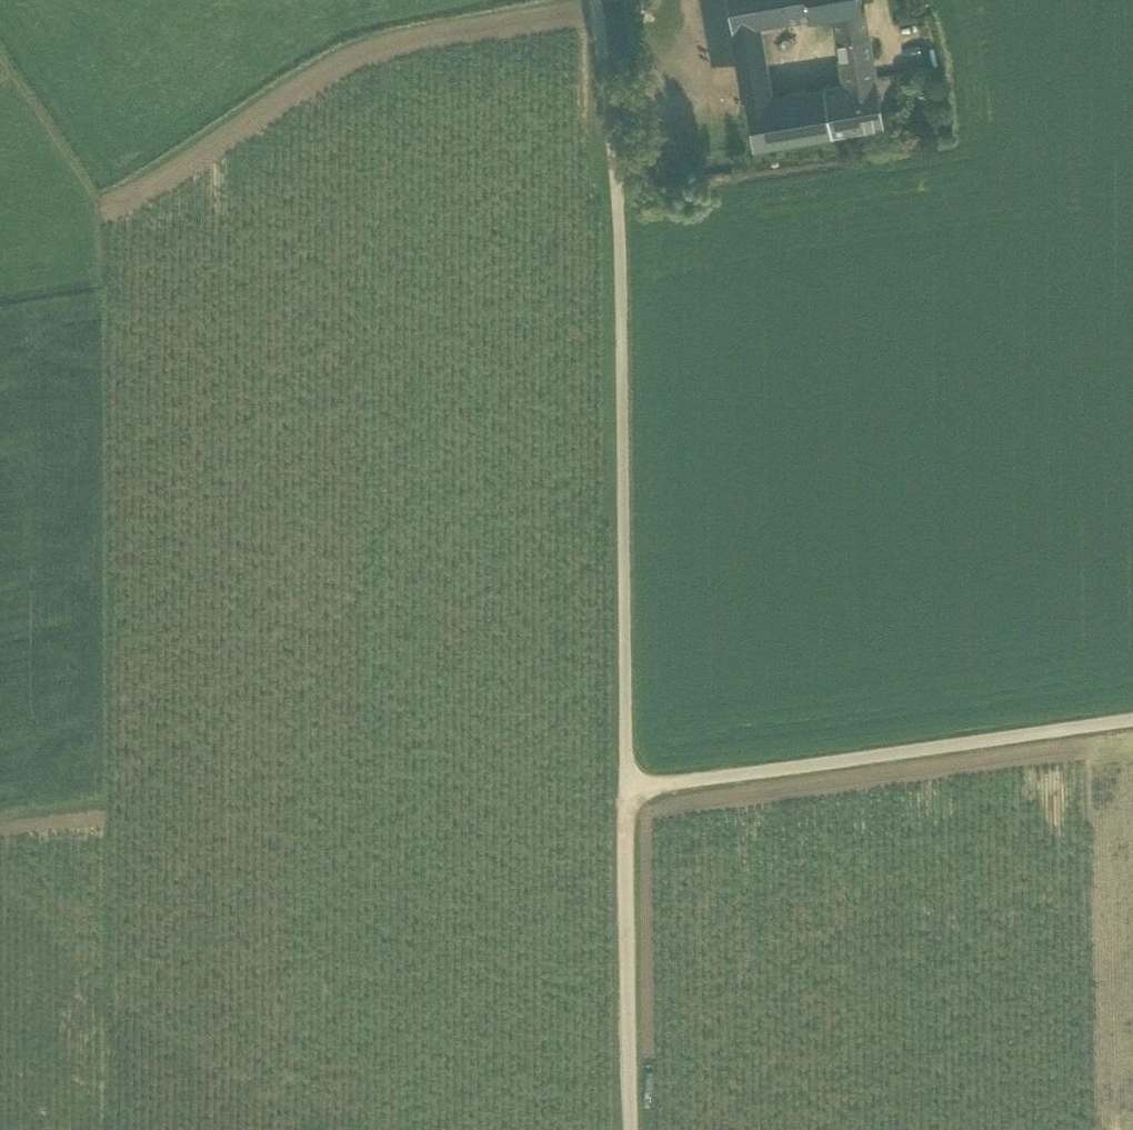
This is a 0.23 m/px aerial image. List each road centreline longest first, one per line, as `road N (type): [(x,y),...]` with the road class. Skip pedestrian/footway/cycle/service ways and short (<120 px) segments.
road 1 (track): [(596,0),(619,196),(627,793),(1132,721)]
road 2 (track): [(627,793),(633,1129)]

